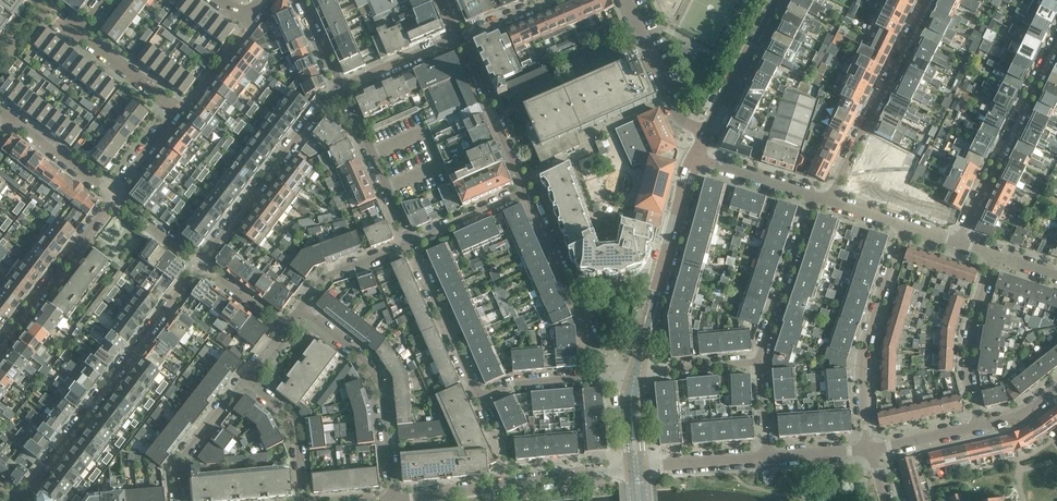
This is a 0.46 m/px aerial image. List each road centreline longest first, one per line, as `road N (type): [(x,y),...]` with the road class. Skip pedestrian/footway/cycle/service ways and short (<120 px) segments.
road 1 (residential): [(411,243),(480,395),(608,376)]
road 2 (residential): [(19,500),(200,266)]
road 3 (residential): [(395,500),(637,469)]
road 4 (residential): [(113,198),(176,112),(78,30)]
road 5 (residential): [(870,448),(863,374),(869,337),(906,224)]
road 6 (residential): [(395,500),(382,390),(366,359),(304,304)]
road 7 (residential): [(200,266),(342,87)]
road 8 (tertiary): [(633,374),(695,158)]
road 9 (residential): [(1056,40),(959,242)]
road 10 (residential): [(823,198),(927,0)]
road 11 (residential): [(608,376),(525,192)]
road 12 (residential): [(113,198),(0,349)]
road 13 (residential): [(762,362),(808,210),(823,198)]
road 14 (residential): [(979,427),(970,348),(996,253)]
road 15 (residential): [(342,87),(411,243)]
road 16 (residential): [(525,192),(459,36)]
road 17 (residential): [(706,137),(679,120),(626,0)]
road 18 (tertiary): [(706,137),(774,0)]
road 19 (residential): [(179,500),(177,464),(248,377)]
road 20 (residential): [(248,377),(292,424),(303,500)]
road 21 (residential): [(823,198),(695,158)]
road 22 (residential): [(637,469),(769,457)]
road 23 (residential): [(113,198),(10,118)]
road 24 (residential): [(762,362),(633,374)]
road 25 (residential): [(342,87),(459,36)]
road 26 (residential): [(411,243),(331,274),(304,304)]
road 27 (residential): [(525,192),(411,243)]

